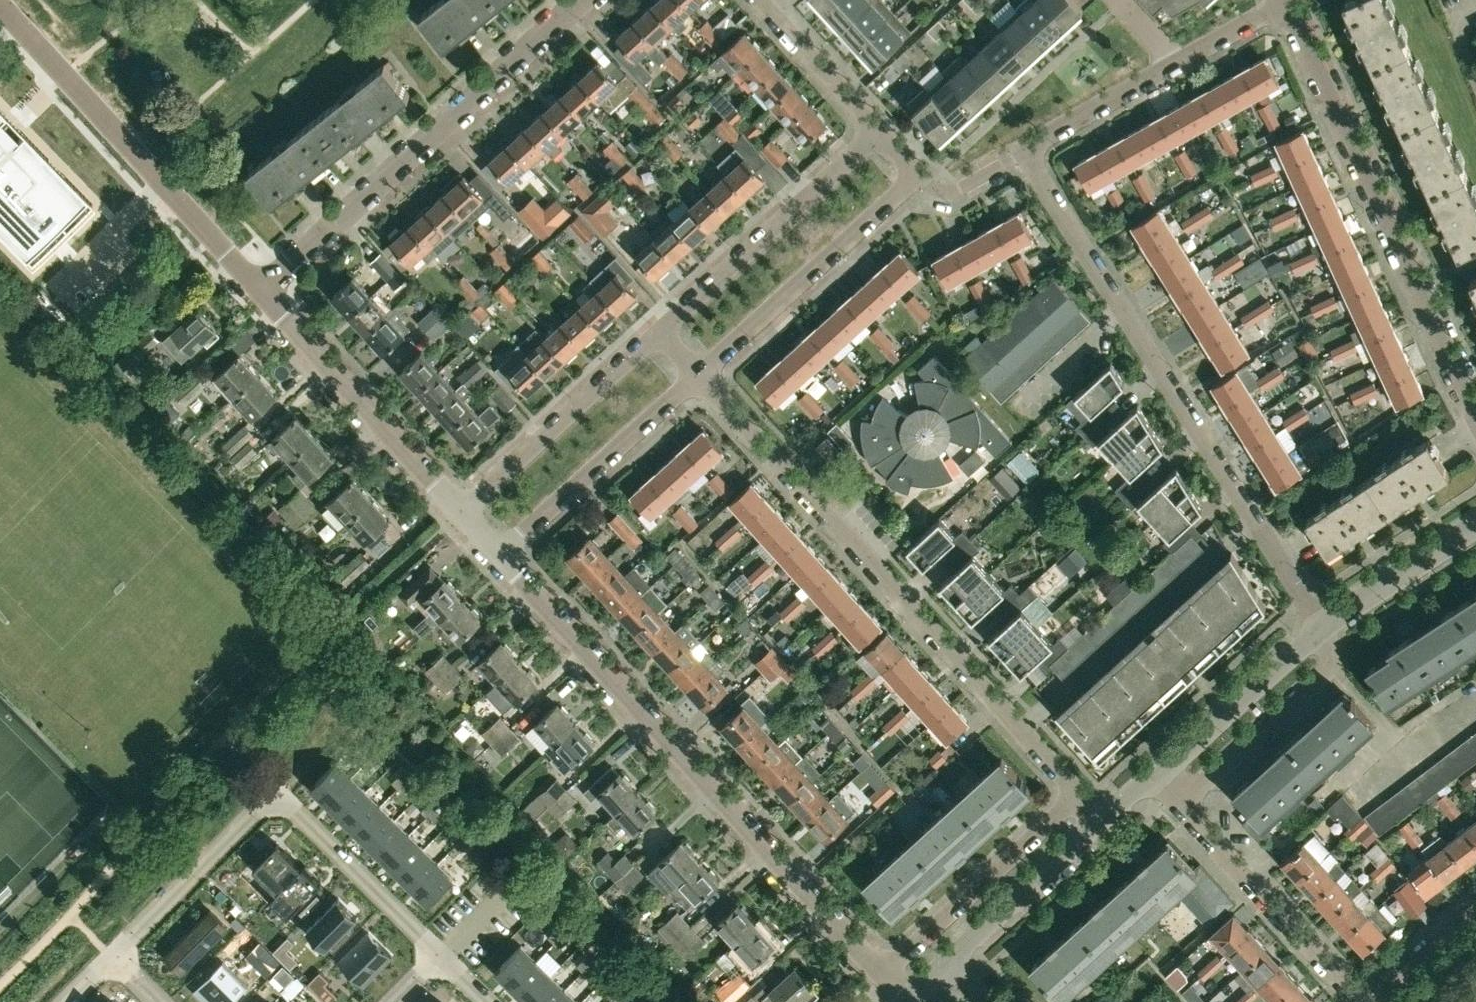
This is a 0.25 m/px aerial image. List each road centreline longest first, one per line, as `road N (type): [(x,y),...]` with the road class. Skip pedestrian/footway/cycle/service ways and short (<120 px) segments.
road 1 (residential): [(883,975),(499,554)]
road 2 (residential): [(1319,626),(1024,149)]
road 3 (residential): [(1078,780),(699,372)]
road 4 (residential): [(1475,410),(1288,2)]
road 5 (residential): [(580,0),(264,287)]
road 6 (residential): [(264,287),(0,3)]
road 7 (residential): [(1024,149),(1288,2)]
road 8 (residential): [(461,511),(264,287)]
road 9 (residential): [(880,135),(660,332)]
road 10 (residential): [(699,372),(921,178)]
road 11 (residential): [(883,975),(1078,780)]
road 12 (residential): [(499,554),(699,372)]
road 13 (residential): [(1361,1001),(1182,800)]
road 14 (residential): [(660,332),(461,511)]
road 15 (residential): [(1182,800),(1335,665),(1319,626)]
road 16 (residential): [(441,956),(276,793)]
road 17 (residential): [(114,956),(276,793)]
road 18 (residential): [(1158,772),(1319,626)]
road 19 (residential): [(949,962),(1108,814)]
road 20 (residential): [(1319,626),(1475,524)]
road 21 (residential): [(880,135),(760,0)]
road 22 (residential): [(1366,1001),(1475,908)]

